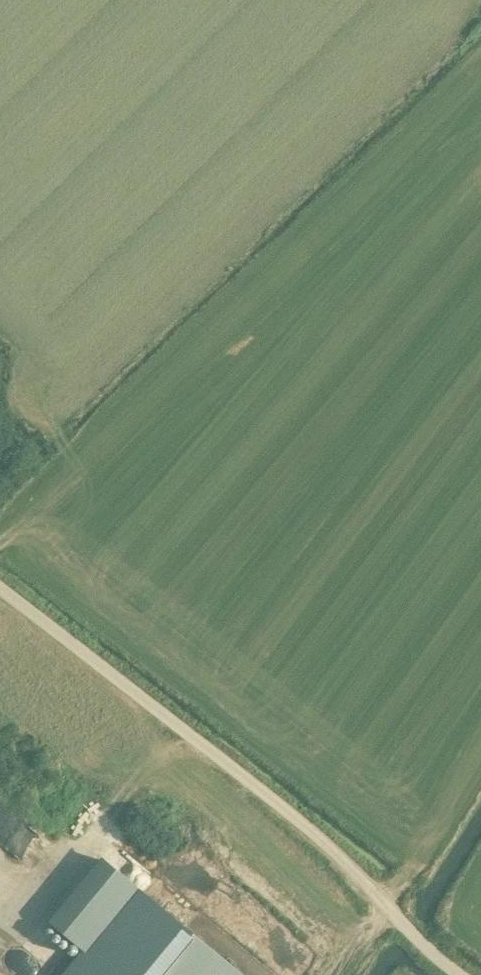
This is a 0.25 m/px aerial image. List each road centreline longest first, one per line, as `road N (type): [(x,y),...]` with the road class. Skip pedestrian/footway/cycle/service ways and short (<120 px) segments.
road 1 (unclassified): [(450,974),(355,870),(0,592)]

